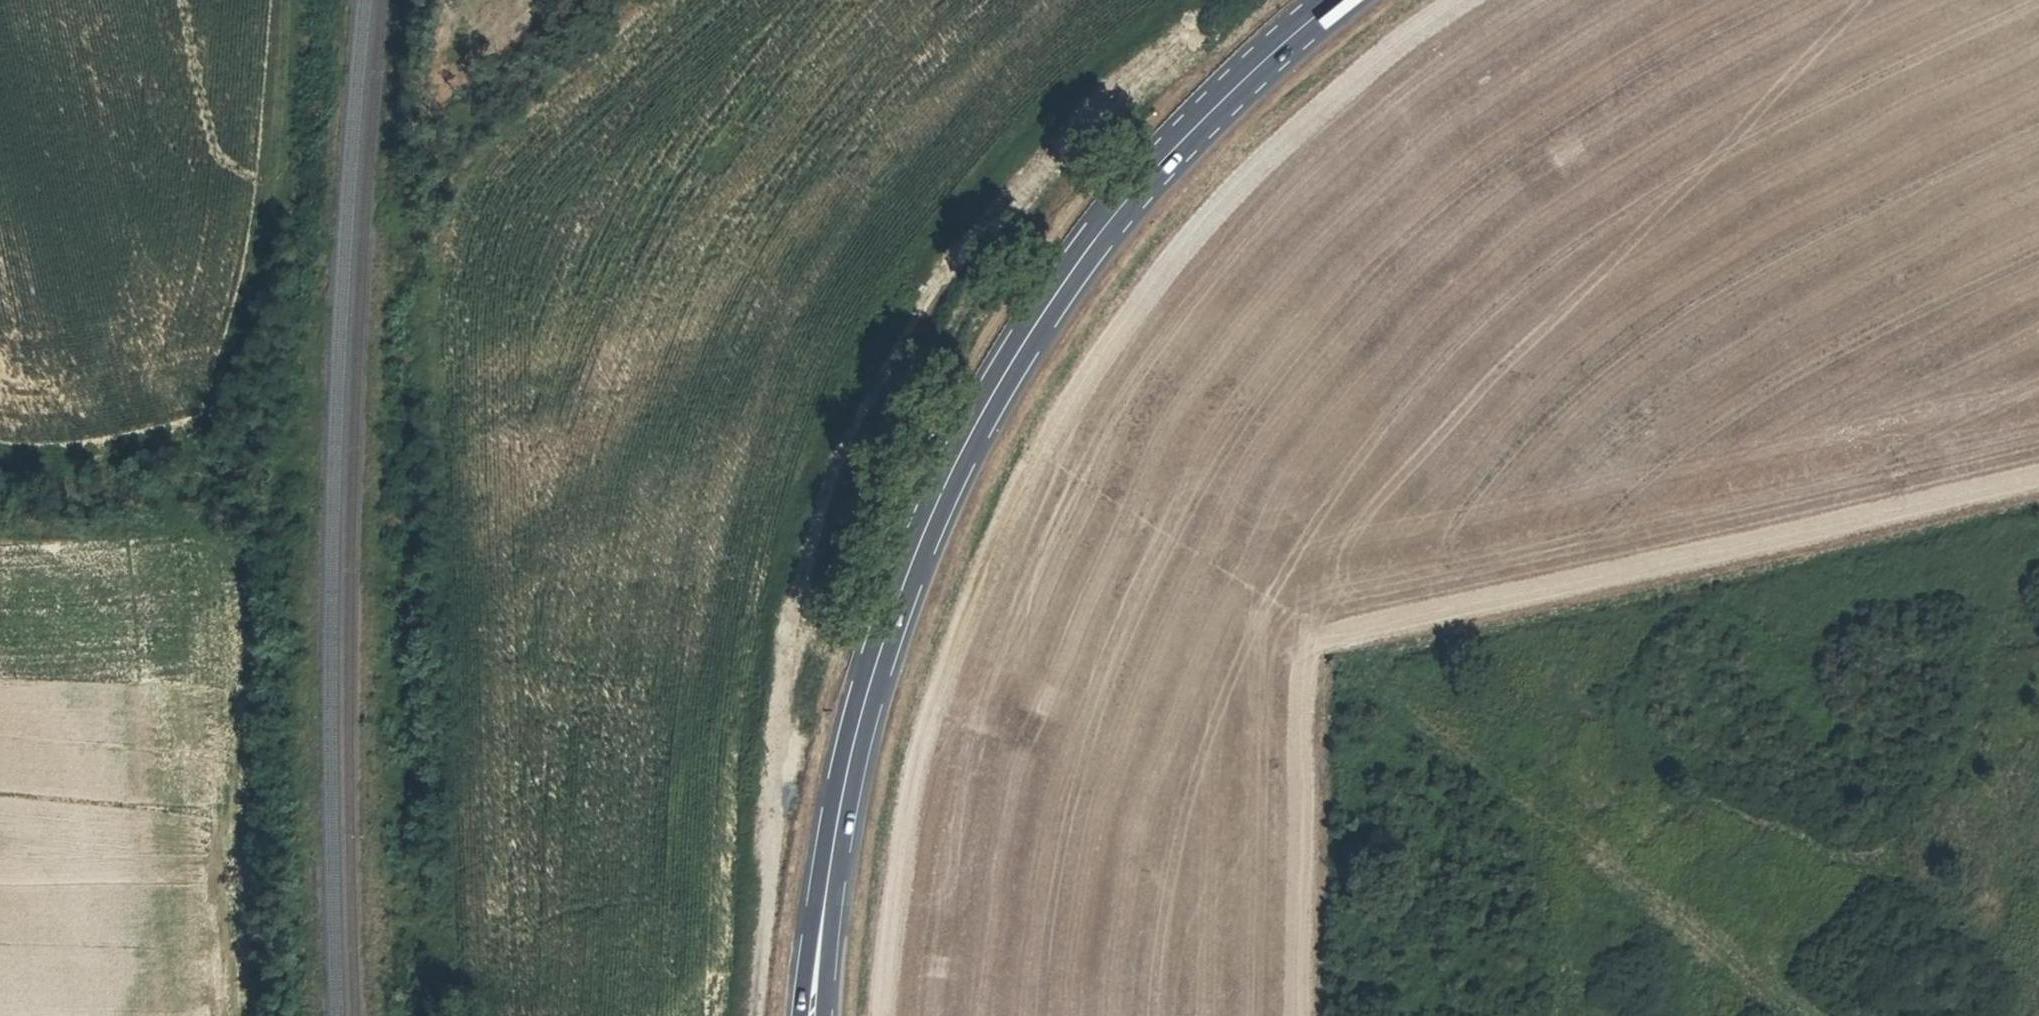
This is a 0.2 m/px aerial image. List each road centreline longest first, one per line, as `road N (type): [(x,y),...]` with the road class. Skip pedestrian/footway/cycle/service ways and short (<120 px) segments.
road 1 (primary): [(1333,0),(1162,157),(1052,292),(987,395),(890,613),(851,742),(807,1015)]

